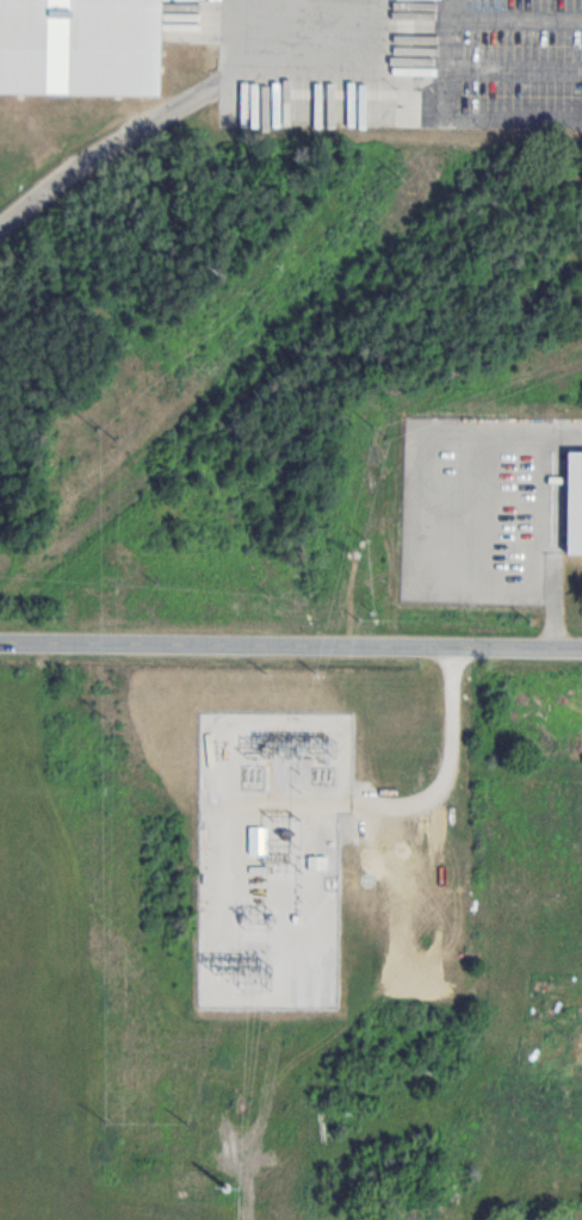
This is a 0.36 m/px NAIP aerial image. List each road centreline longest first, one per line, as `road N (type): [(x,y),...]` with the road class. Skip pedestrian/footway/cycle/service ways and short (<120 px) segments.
road 1 (tertiary): [(581,647),(0,644)]

